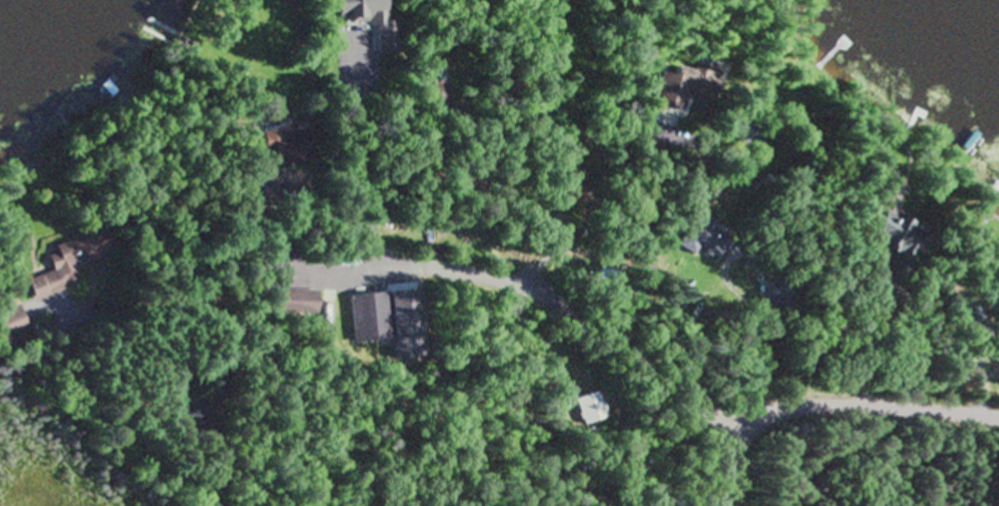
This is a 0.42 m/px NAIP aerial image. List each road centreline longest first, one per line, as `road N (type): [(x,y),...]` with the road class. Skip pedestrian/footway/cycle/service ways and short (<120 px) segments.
road 1 (residential): [(280,268),(426,266),(517,283),(670,361),(752,443)]
road 2 (residential): [(998,414),(840,401),(799,406),(756,433),(743,464),(742,505)]

